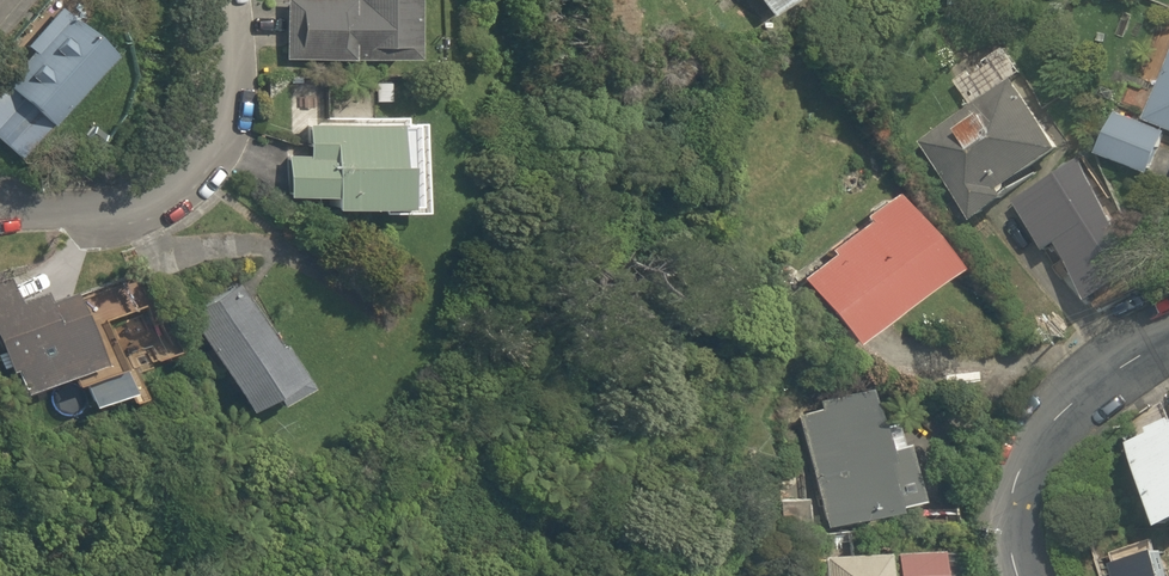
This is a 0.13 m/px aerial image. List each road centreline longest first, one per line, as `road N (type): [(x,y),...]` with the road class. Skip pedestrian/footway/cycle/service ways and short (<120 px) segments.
road 1 (residential): [(231,0),(211,158),(134,204),(0,213)]
road 2 (unclassified): [(1029,575),(1022,478),(1050,438),(1168,345)]

